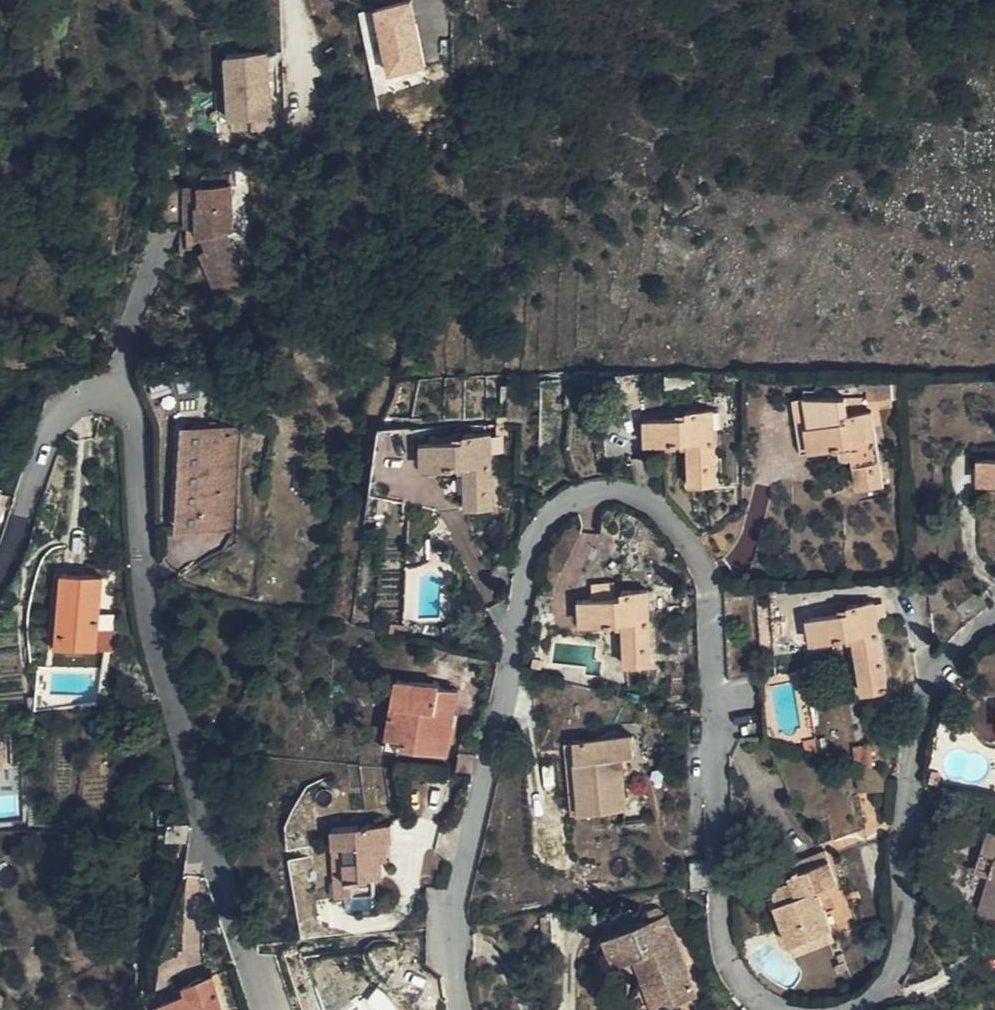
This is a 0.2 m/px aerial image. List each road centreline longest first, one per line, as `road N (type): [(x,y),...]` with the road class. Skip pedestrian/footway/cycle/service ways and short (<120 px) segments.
road 1 (residential): [(463,1009),(458,942),(465,874),(531,552),(562,504),(609,490),(665,509),(708,573),(726,939),(748,981),(776,1006),(796,1009)]
road 2 (residential): [(0,577),(59,419),(86,398),(127,402),(137,424),(146,575),(160,646),(224,874),(274,1009)]
road 3 (residential): [(850,1009),(877,996),(908,941),(906,827),(941,677),(994,618)]

